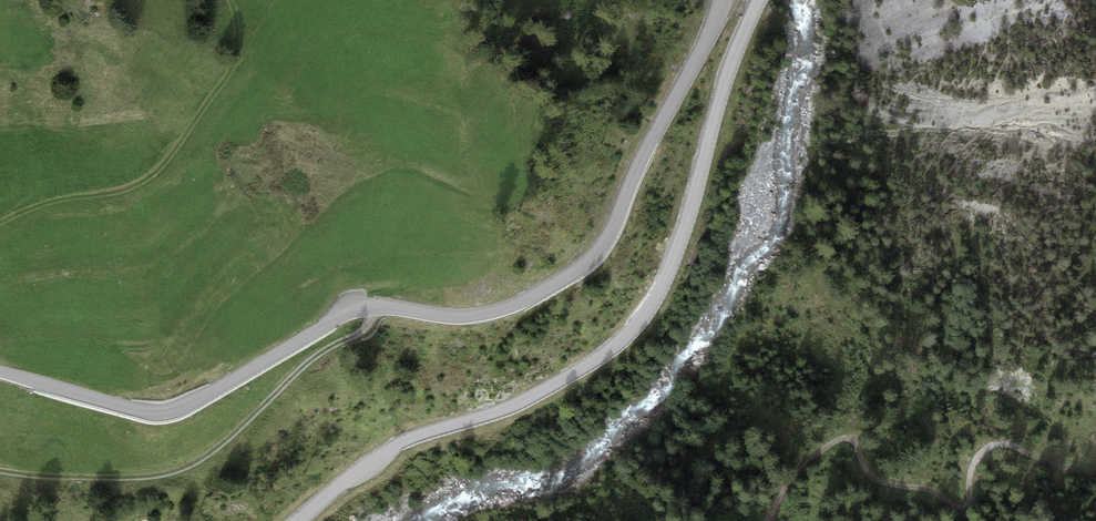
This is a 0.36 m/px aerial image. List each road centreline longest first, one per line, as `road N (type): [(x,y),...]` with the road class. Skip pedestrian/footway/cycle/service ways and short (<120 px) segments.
road 1 (unclassified): [(722,0),(607,240),(579,269),(522,303),(464,317),(362,307),(168,411),(0,371)]
road 2 (unclassified): [(294,520),(389,447),(533,396),(608,352),(636,325),(680,241),(722,92),(759,0)]
road 3 (track): [(371,306),(368,330),(315,356),(222,445),(186,467),(125,479),(0,471)]

